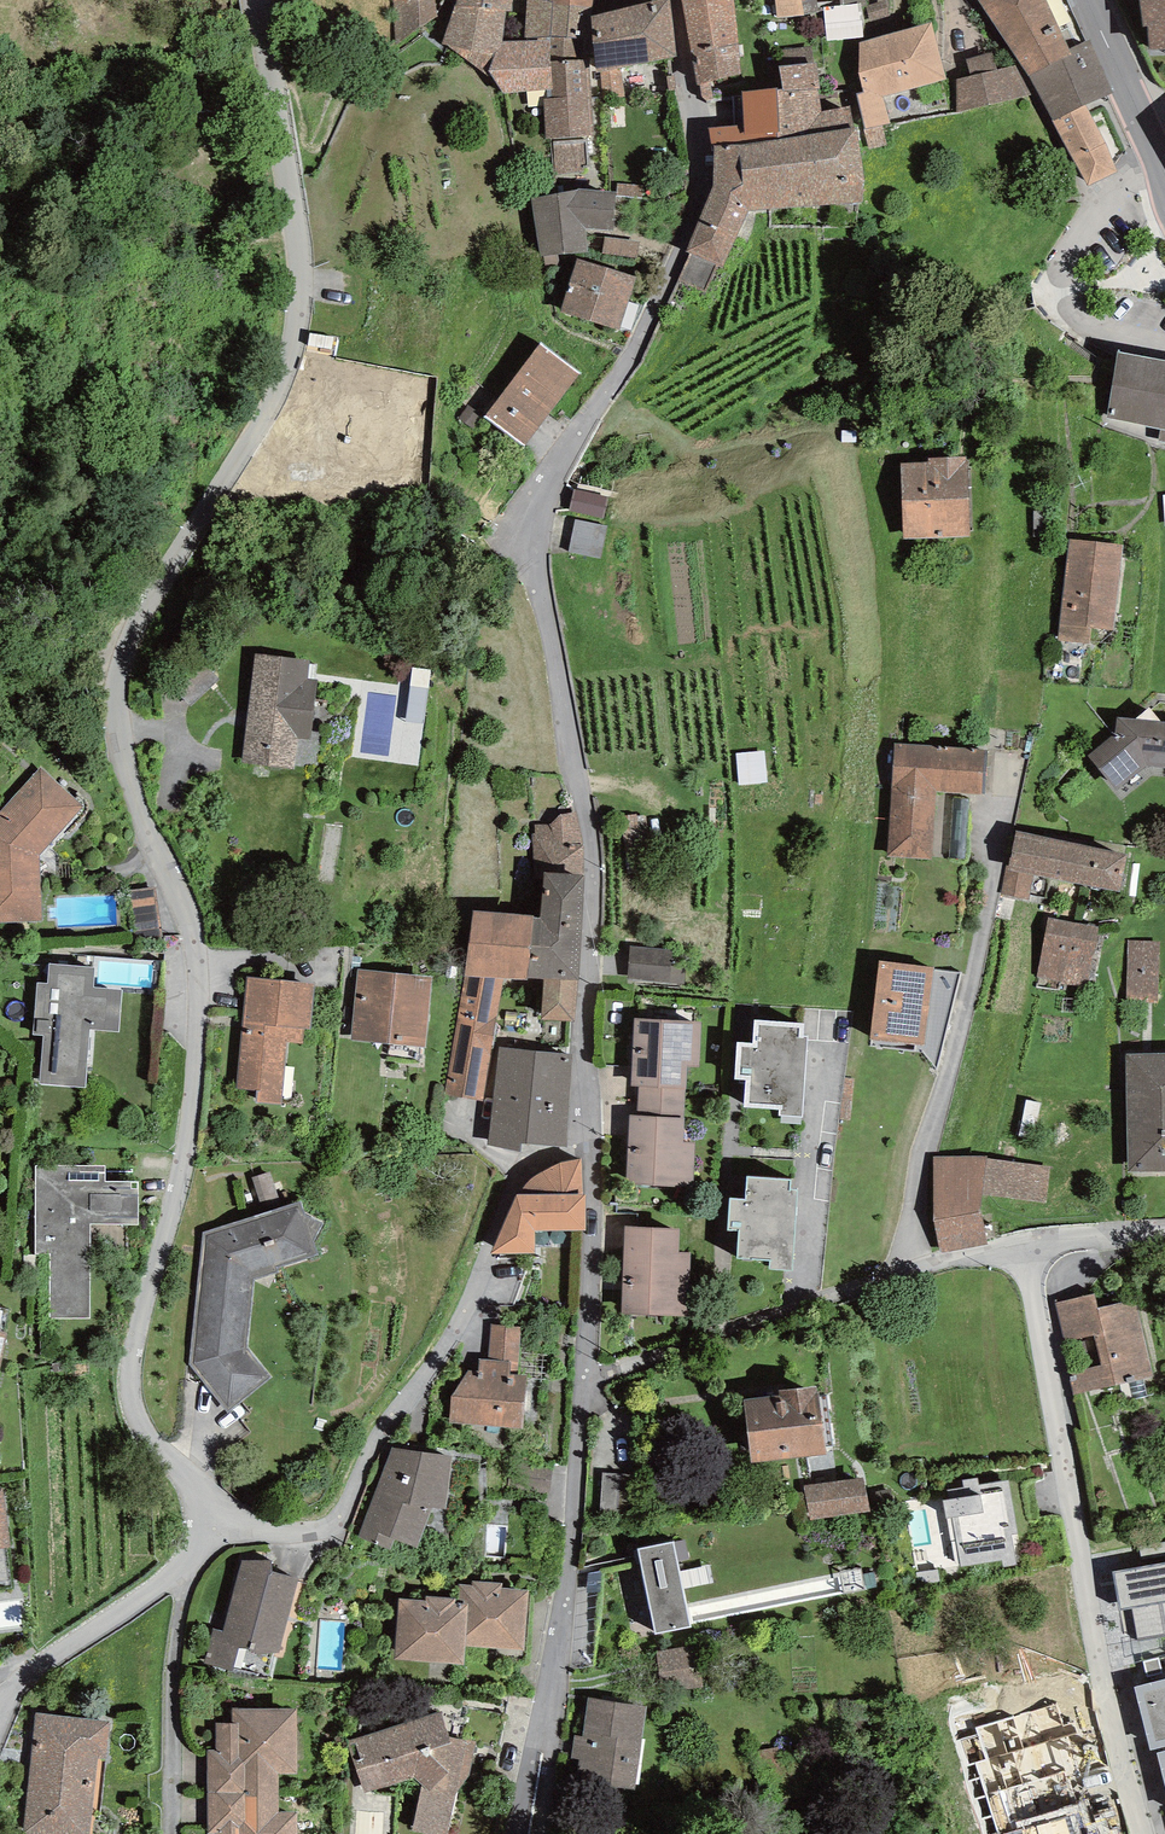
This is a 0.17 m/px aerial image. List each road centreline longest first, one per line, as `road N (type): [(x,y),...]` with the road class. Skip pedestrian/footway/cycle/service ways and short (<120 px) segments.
road 1 (residential): [(218,1513),(152,1443),(132,1389),(135,1345),(190,1136),(198,976),(189,915),(136,794),(119,705),(143,614),(272,403),(288,360),(297,298),(257,0)]
road 2 (residential): [(677,0),(702,167),(695,215),(636,346),(545,499),(539,530),(549,635),(593,853),(579,1039),(587,1146)]
road 3 (residential): [(587,1146),(540,1161),(515,1181),(449,1347),(385,1431),(343,1516),(293,1539),(218,1513)]
road 4 (residential): [(921,1265),(910,1223),(968,972),(994,815)]
road 5 (residential): [(583,1382),(805,1289),(921,1265)]
road 6 (residential): [(218,1513),(178,1575),(0,1696)]
road 7 (residential): [(1164,355),(1108,340),(1080,305),(1077,269),(1099,206),(1164,177)]
road 8 (residential): [(921,1265),(1030,1244),(1164,1238)]
road 9 (unclassified): [(583,1382),(555,1621)]
road 10 (residential): [(587,1146),(592,1206),(583,1382)]
road 11 (unclassified): [(555,1621),(512,1833)]
road 12 (unclassified): [(537,1833),(562,1659),(555,1621)]
road 13 (tertiary): [(1143,128),(1081,0)]

